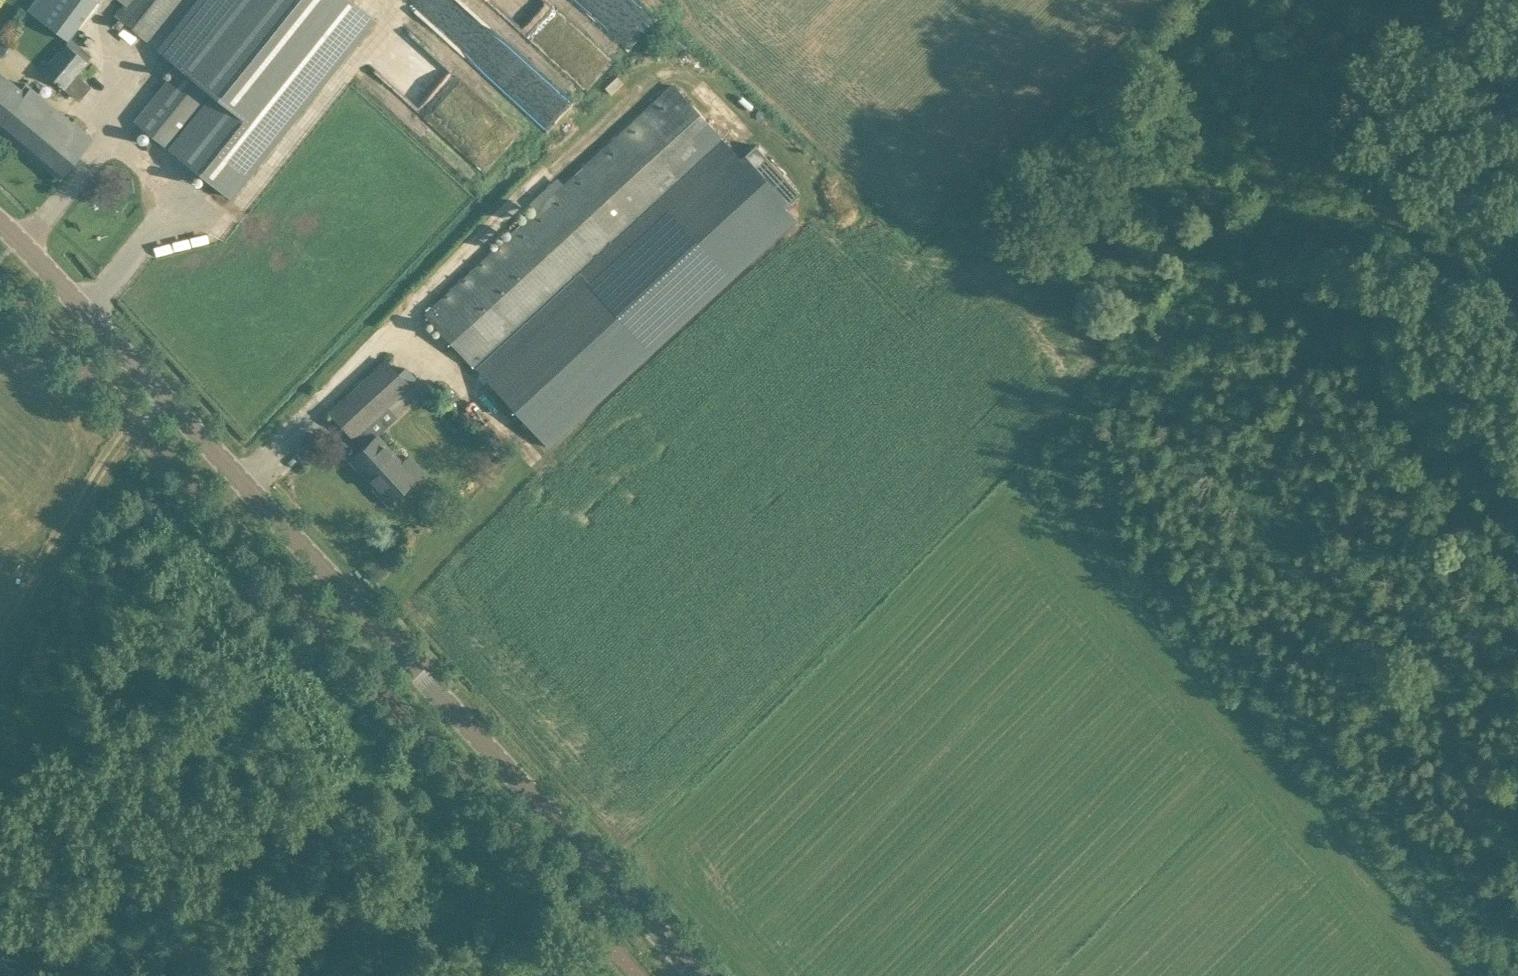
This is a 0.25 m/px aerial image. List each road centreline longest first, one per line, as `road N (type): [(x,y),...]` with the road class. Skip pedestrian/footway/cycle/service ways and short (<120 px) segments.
road 1 (tertiary): [(0,222),(698,975)]

